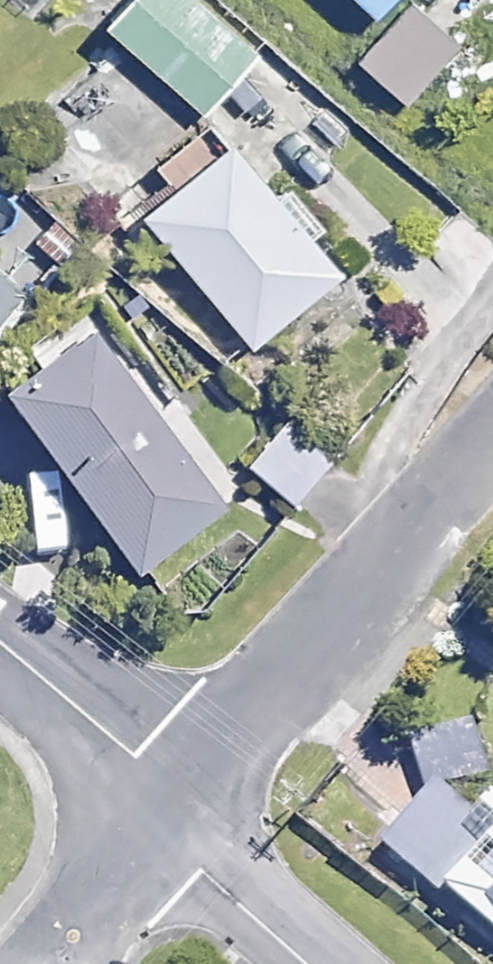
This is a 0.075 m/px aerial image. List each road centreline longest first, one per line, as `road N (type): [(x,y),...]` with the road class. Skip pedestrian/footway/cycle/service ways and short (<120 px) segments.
road 1 (residential): [(141,819),(492,415)]
road 2 (residential): [(303,963),(141,819)]
road 3 (residential): [(12,963),(141,819)]
road 4 (residential): [(141,819),(0,694)]

